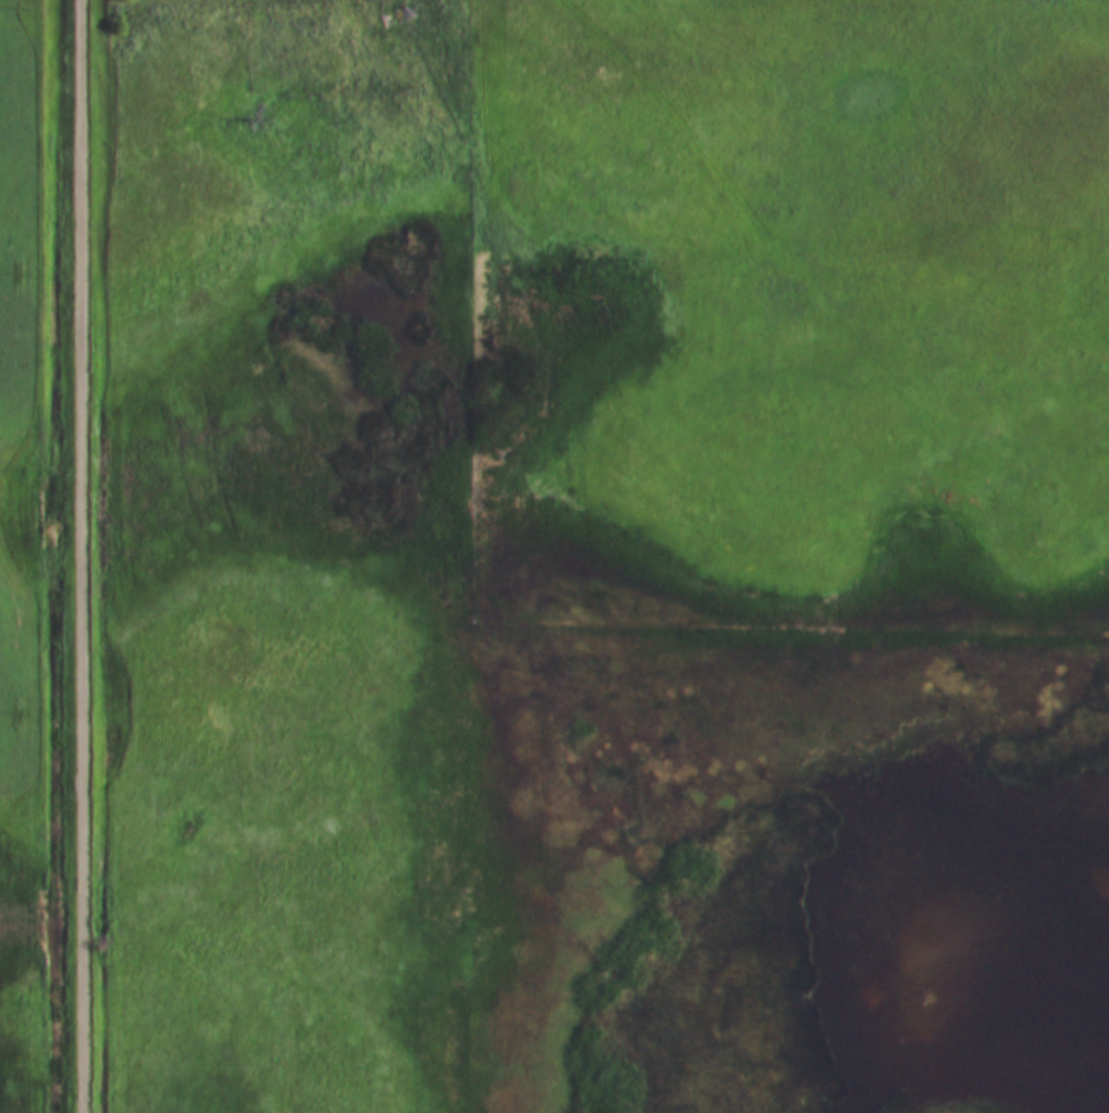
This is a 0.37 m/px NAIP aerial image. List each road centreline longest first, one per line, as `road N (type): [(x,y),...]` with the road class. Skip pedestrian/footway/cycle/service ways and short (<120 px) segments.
road 1 (residential): [(82,1112),(78,0)]

